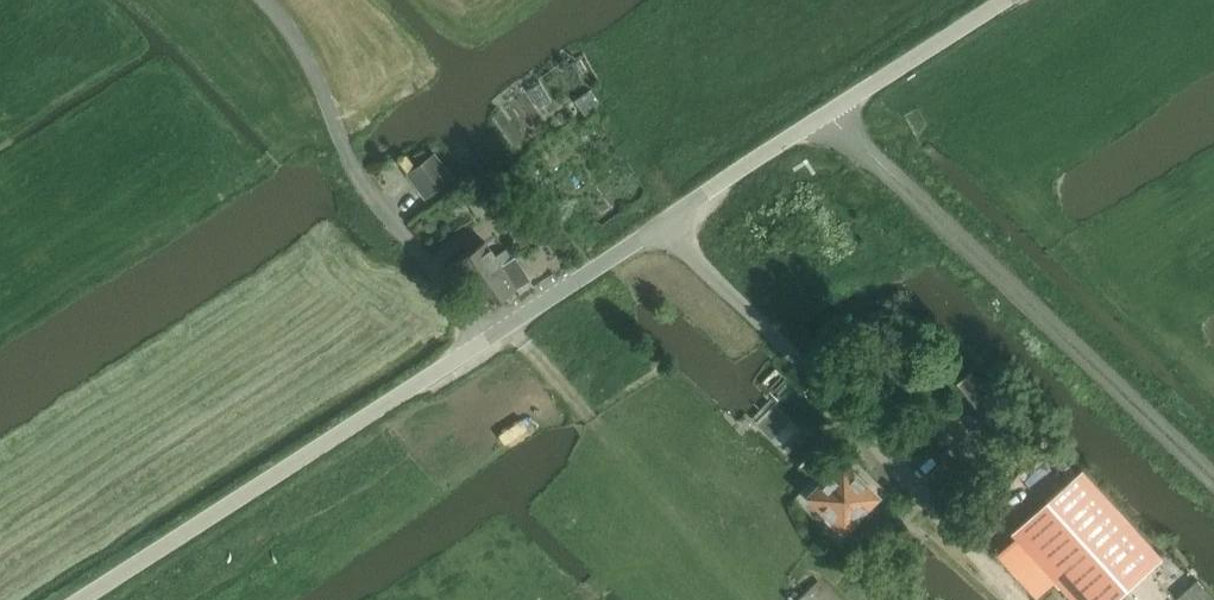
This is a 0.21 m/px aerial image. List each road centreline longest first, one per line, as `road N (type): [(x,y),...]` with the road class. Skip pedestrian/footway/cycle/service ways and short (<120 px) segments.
road 1 (unclassified): [(71,599),(998,0)]

